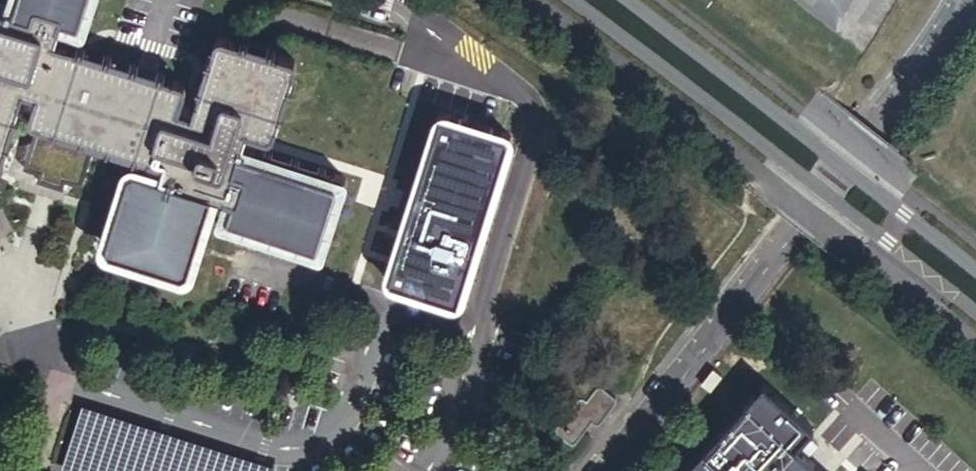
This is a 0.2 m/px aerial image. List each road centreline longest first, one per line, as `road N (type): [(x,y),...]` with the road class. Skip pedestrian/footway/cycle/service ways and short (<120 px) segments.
road 1 (residential): [(964,0),(944,35),(599,470)]
road 2 (secondary): [(577,0),(975,310)]
road 3 (secondary): [(975,268),(632,0)]

